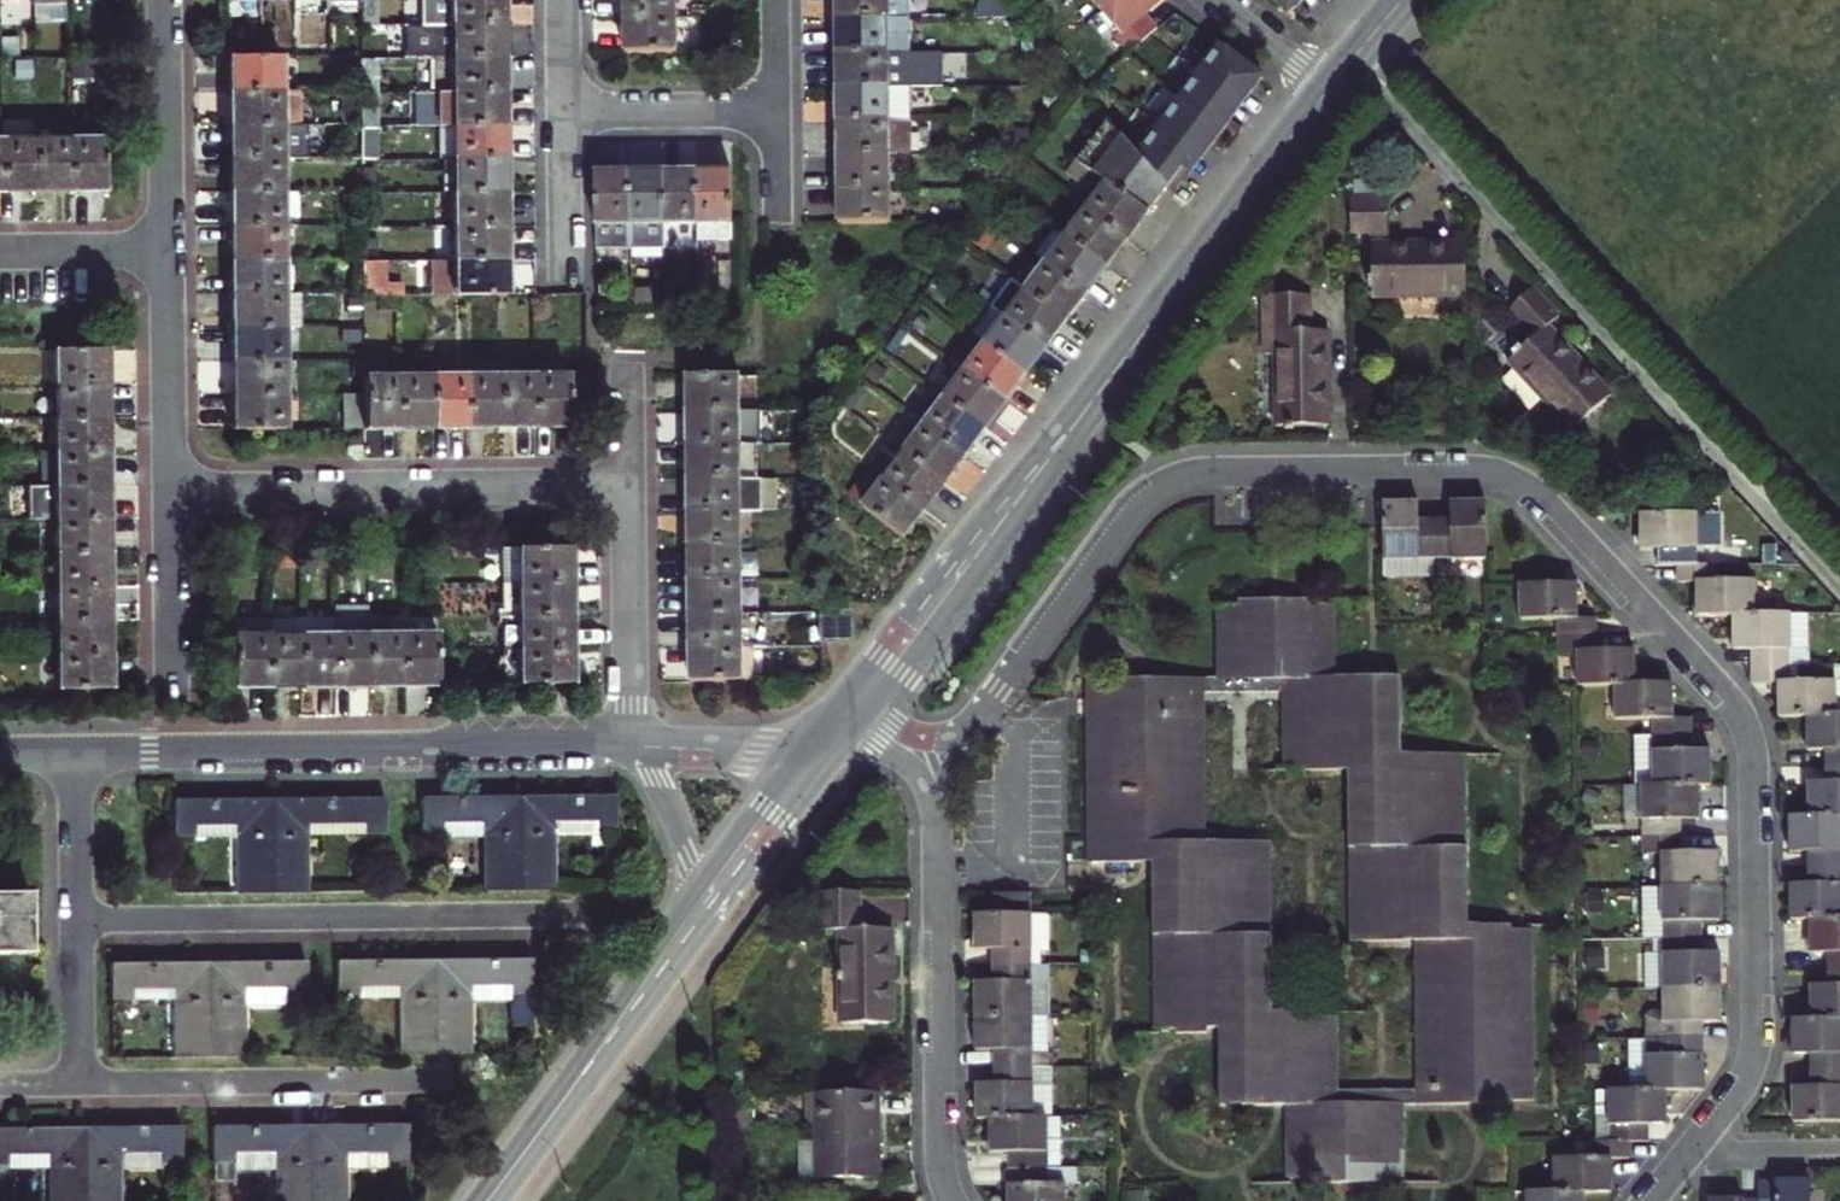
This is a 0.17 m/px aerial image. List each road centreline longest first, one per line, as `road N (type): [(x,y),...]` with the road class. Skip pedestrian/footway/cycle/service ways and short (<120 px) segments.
road 1 (residential): [(1655,1200),(1731,1102),(1751,1055),(1753,760),(1723,690),(1519,484),(1463,471),(1228,473),(1182,481),(1122,524),(965,735),(897,740)]
road 2 (tertiary): [(854,710),(1337,76)]
road 3 (residential): [(76,755),(634,747)]
road 4 (residential): [(78,922),(587,914)]
road 5 (residential): [(897,740),(938,811),(941,1151),(952,1200)]
road 6 (residential): [(171,493),(628,490)]
road 7 (residential): [(80,1087),(450,1082)]
road 8 (tertiary): [(488,1200),(704,908)]
road 9 (residential): [(634,747),(628,490)]
road 10 (residential): [(164,0),(167,250)]
road 11 (residential): [(167,250),(171,493)]
road 12 (residential): [(171,493),(174,711)]
road 13 (residential): [(565,111),(777,107)]
road 14 (tertiary): [(704,908),(824,752)]
road 15 (residential): [(634,747),(824,752)]
road 16 (residential): [(634,747),(668,803),(704,908)]
road 17 (residential): [(78,922),(76,755)]
road 18 (residential): [(0,252),(167,250)]
road 19 (residential): [(565,111),(568,276)]
road 20 (residential): [(80,1087),(78,922)]
road 21 (residential): [(1337,76),(1301,60),(1218,0)]
road 22 (residential): [(628,490),(627,360)]

